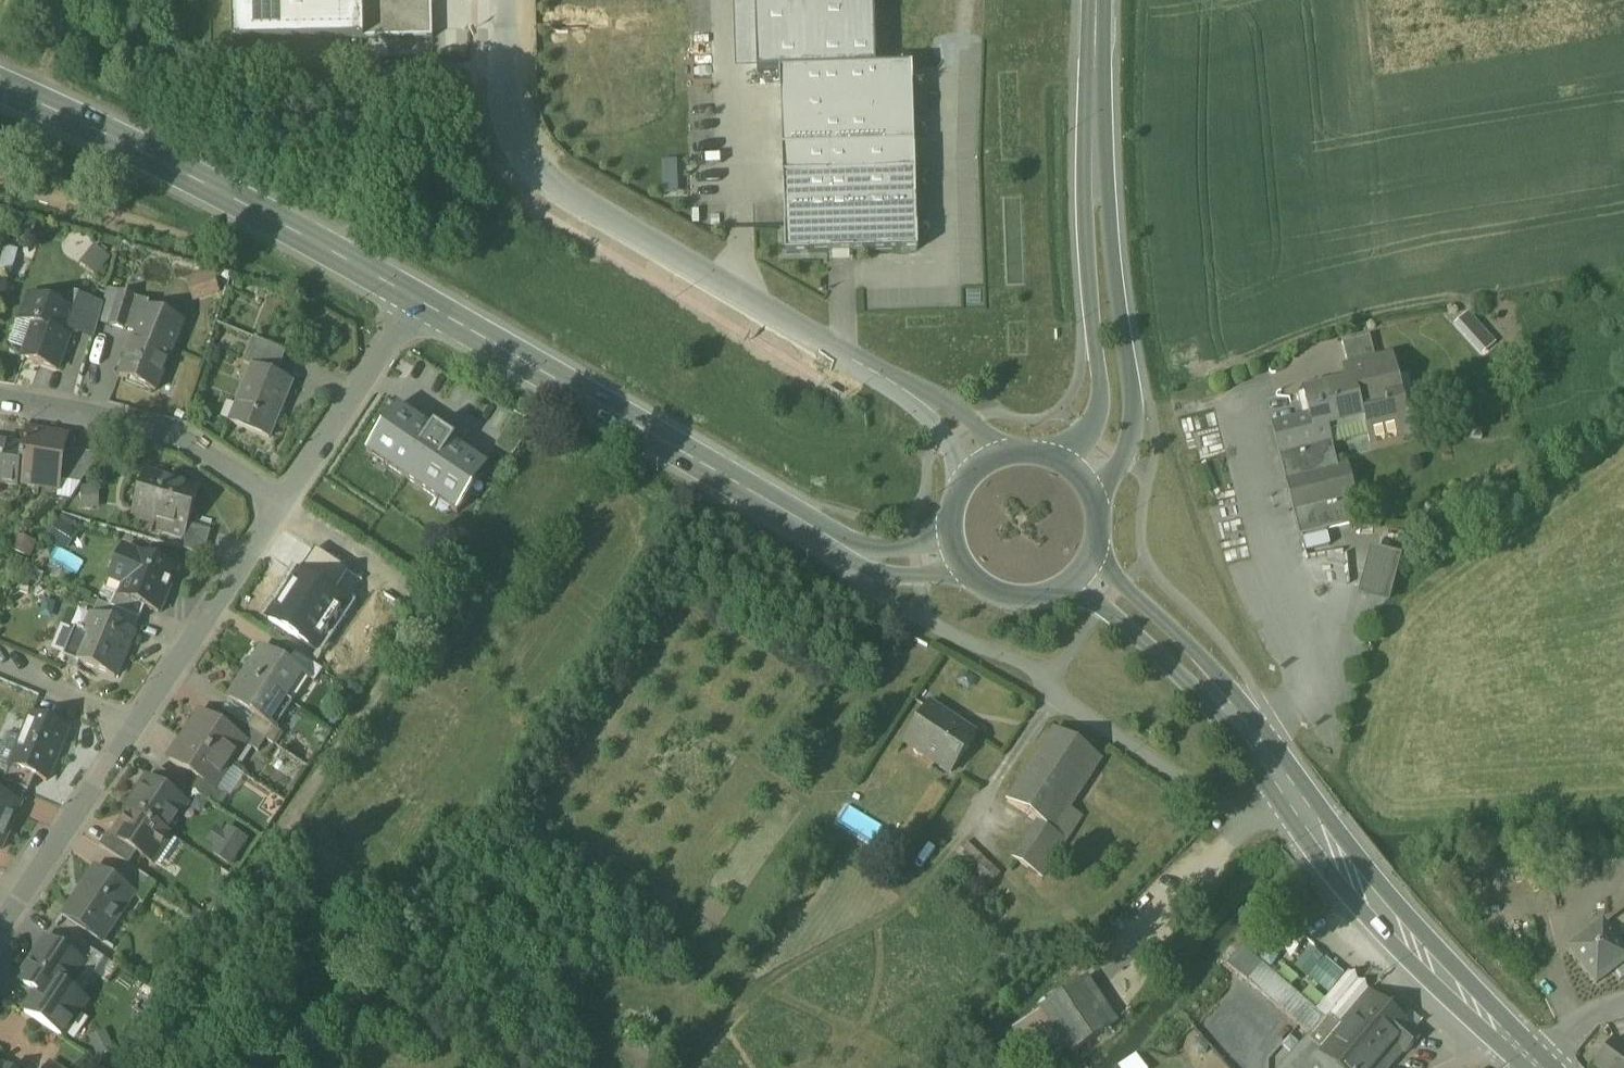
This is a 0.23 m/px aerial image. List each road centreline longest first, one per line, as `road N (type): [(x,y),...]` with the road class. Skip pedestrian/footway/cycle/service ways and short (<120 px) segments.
road 1 (unclassified): [(924,400),(565,191),(516,143),(507,0)]
road 2 (secondary): [(841,546),(416,299)]
road 3 (secondary): [(416,299),(0,85)]
road 4 (primary): [(1232,711),(1355,880),(1534,1063)]
road 5 (primary): [(1097,494),(1129,439),(1134,409),(1118,250),(1098,184)]
road 6 (residential): [(0,399),(188,443),(283,506)]
road 7 (primary): [(1098,184),(1093,253),(1102,391),(1088,427),(1052,453)]
road 8 (residential): [(137,723),(283,506)]
road 9 (residential): [(283,506),(416,299)]
road 10 (residential): [(0,927),(137,723)]
road 11 (primary): [(1232,711),(1198,660),(1126,587),(1102,539)]
road 12 (primary): [(1065,591),(1105,610),(1232,711)]
road 13 (primary): [(1099,0),(1098,184)]
road 14 (residential): [(137,723),(0,668)]
road 15 (secondary): [(841,546),(878,570),(973,579)]
road 16 (secondary): [(952,510),(941,531),(915,548),(841,546)]

